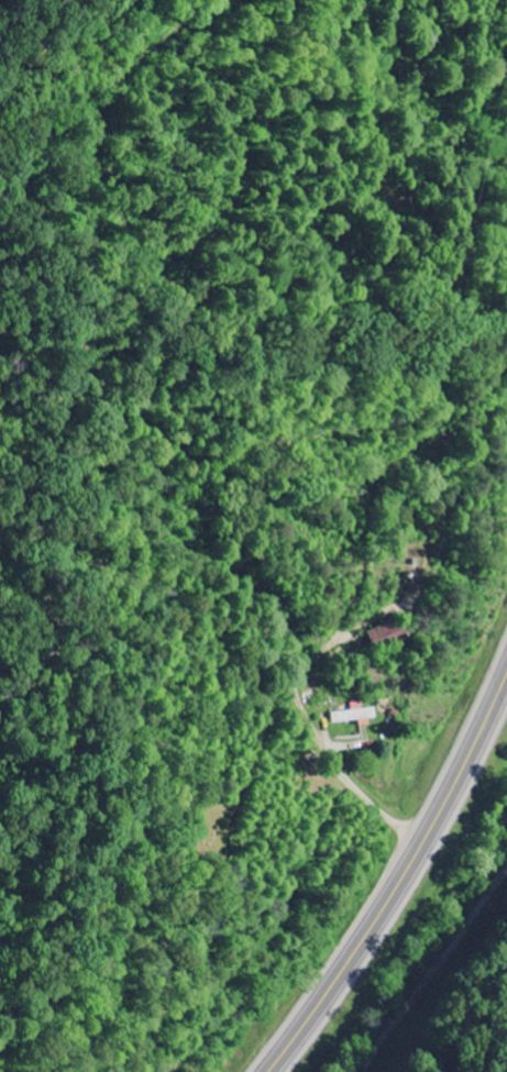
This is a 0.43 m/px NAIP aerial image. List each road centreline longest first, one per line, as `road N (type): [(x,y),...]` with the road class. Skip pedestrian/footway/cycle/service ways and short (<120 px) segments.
road 1 (track): [(0,745),(73,765),(85,534),(155,416),(208,96),(264,0)]
road 2 (trunk): [(270,1071),(425,843),(506,665)]
road 3 (residential): [(421,1071),(506,923)]

